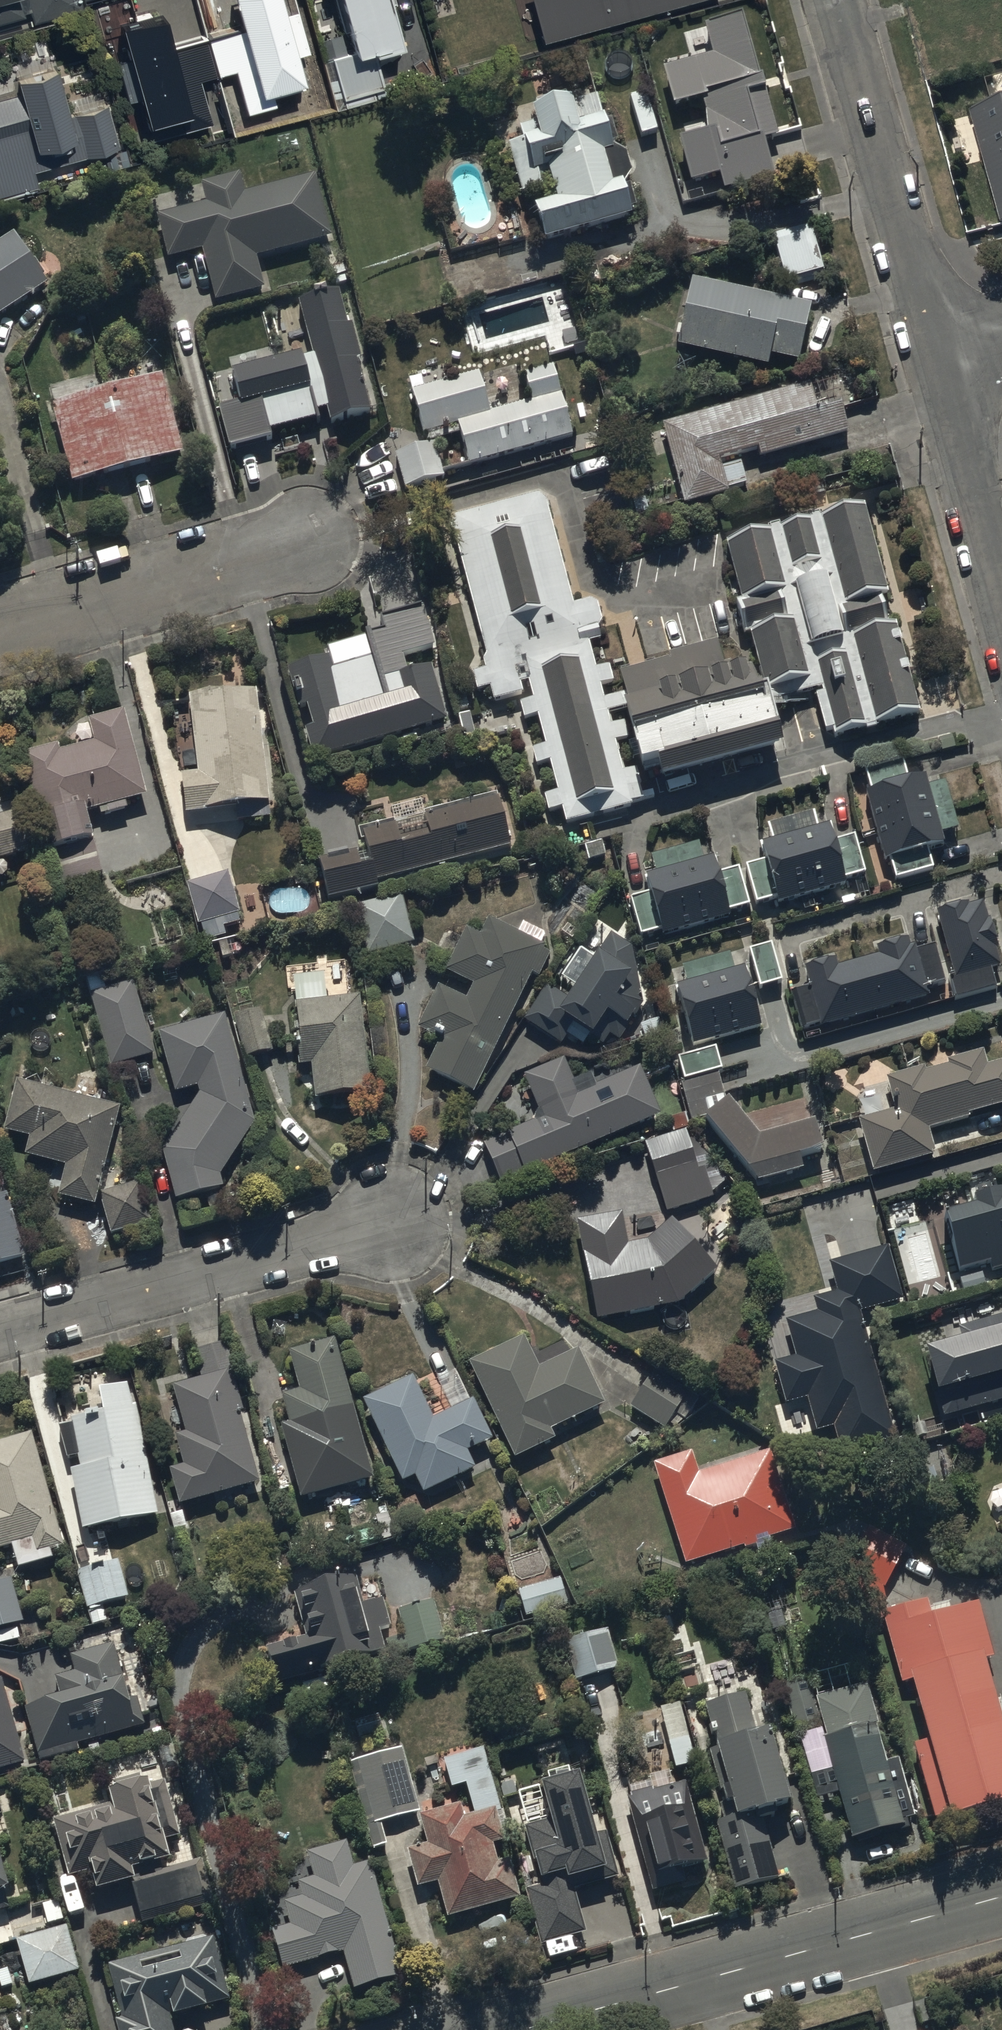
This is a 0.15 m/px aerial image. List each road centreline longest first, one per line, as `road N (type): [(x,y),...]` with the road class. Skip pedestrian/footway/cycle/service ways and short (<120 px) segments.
road 1 (tertiary): [(529,2029),(1001,1898)]
road 2 (residential): [(0,1333),(395,1226)]
road 3 (residential): [(842,0),(945,357)]
road 4 (residential): [(0,637),(306,543)]
road 5 (residential): [(945,357),(1001,568)]

